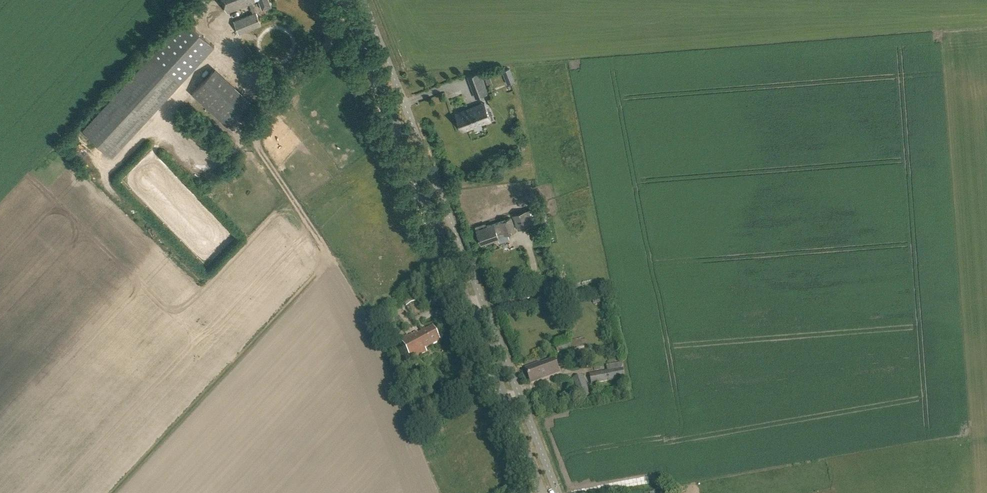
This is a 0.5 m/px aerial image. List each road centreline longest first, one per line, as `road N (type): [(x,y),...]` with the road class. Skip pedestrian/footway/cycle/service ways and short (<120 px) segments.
road 1 (unclassified): [(539,492),(346,0)]
road 2 (track): [(252,131),(333,272)]

